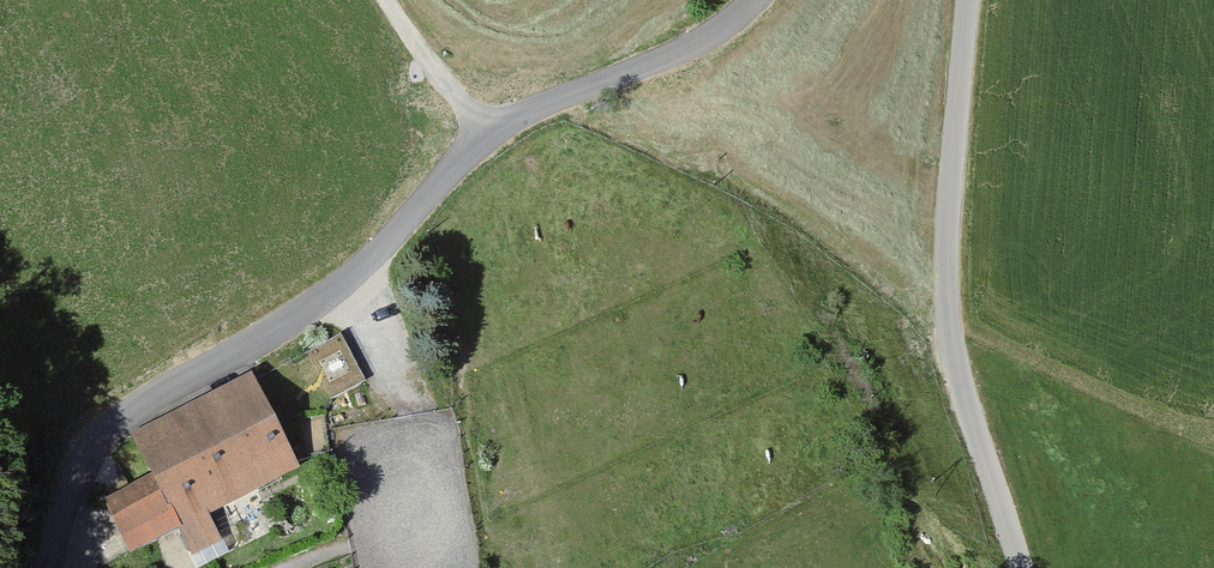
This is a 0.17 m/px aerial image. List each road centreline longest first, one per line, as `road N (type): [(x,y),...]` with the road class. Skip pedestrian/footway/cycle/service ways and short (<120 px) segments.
road 1 (unclassified): [(760,0),(721,36),(549,105),(485,144),(384,253),(337,289),(106,436)]
road 2 (unclassified): [(1018,567),(969,409),(951,309),(949,245),(971,0)]
road 3 (unclassified): [(49,567),(64,509),(106,436)]

